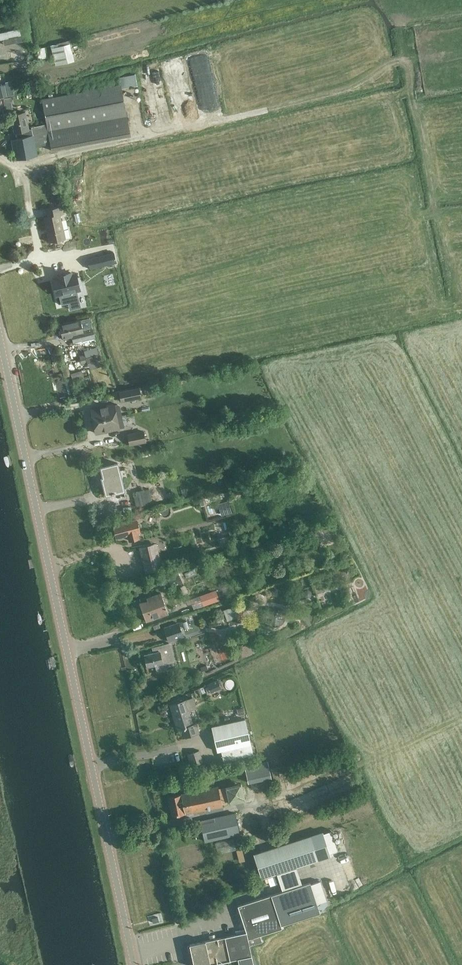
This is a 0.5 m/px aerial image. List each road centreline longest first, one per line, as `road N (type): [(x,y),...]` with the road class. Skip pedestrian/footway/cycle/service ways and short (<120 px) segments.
road 1 (tertiary): [(135,964),(0,336)]
road 2 (track): [(461,718),(247,808),(108,841)]

